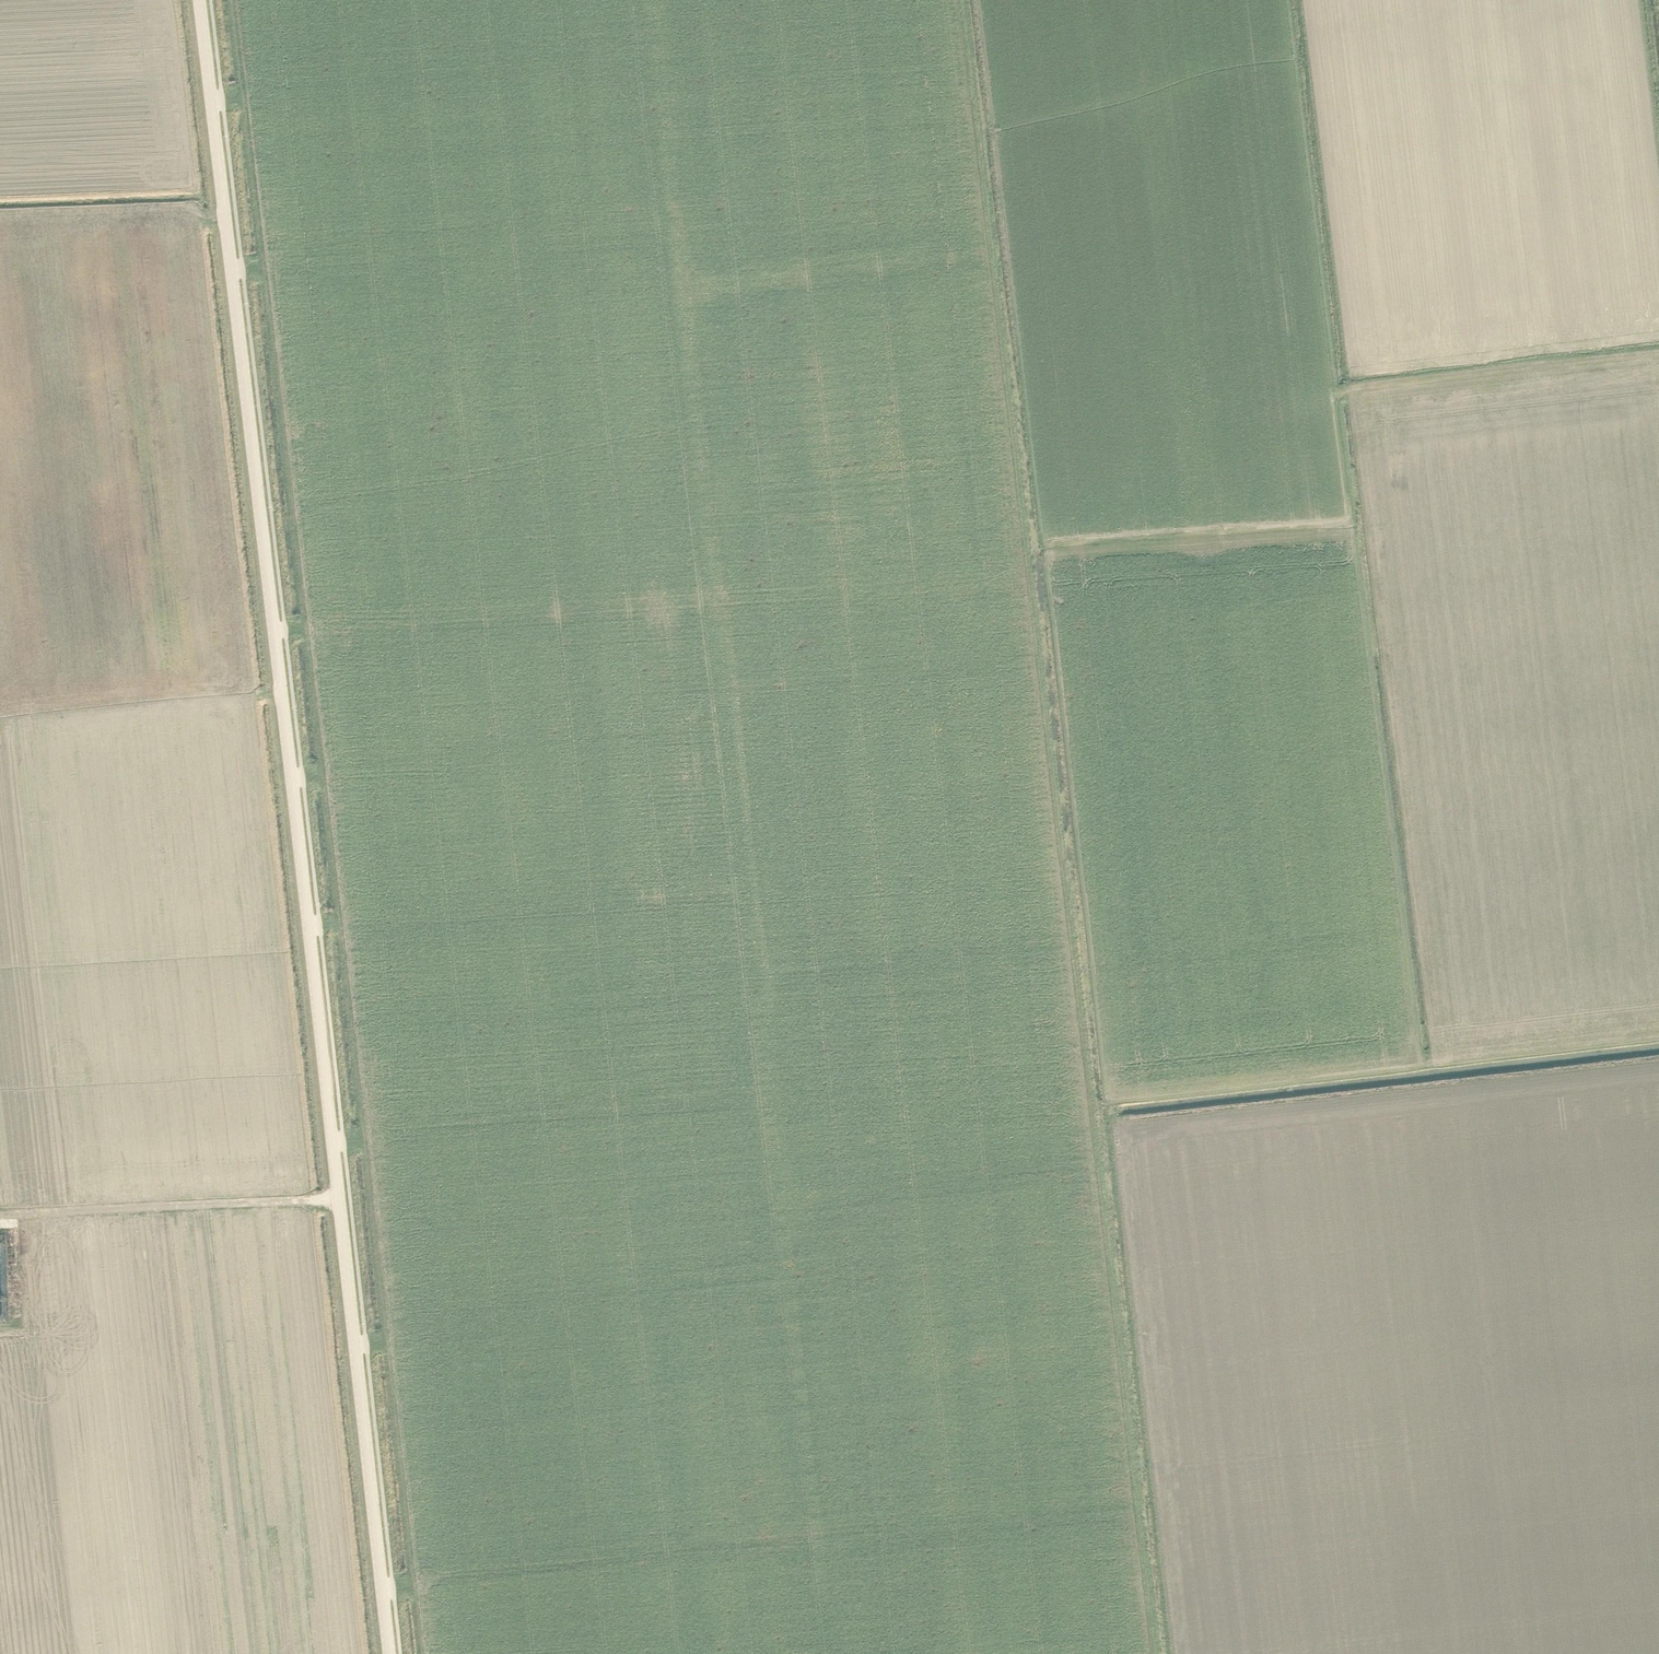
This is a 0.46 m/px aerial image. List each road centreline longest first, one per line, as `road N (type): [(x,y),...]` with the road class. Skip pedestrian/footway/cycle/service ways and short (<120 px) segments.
road 1 (tertiary): [(389,1653),(199,0)]
road 2 (track): [(1658,352),(1344,390)]

